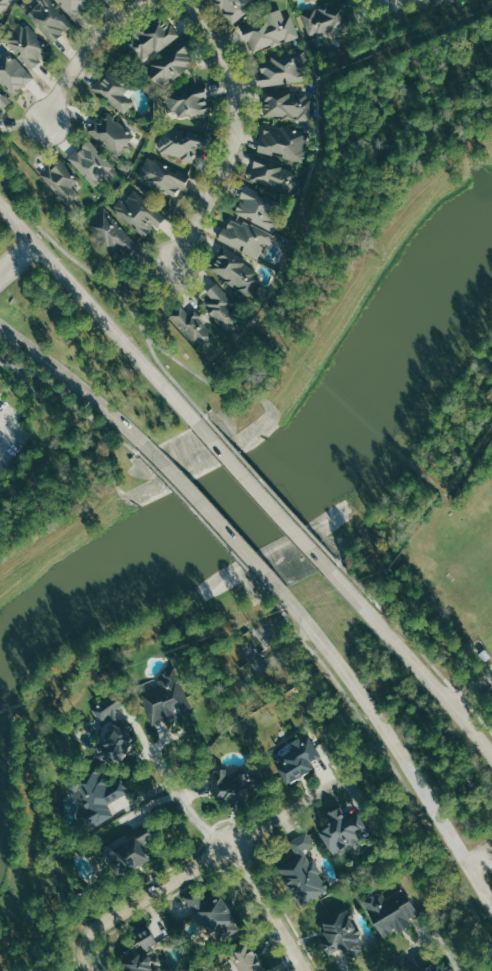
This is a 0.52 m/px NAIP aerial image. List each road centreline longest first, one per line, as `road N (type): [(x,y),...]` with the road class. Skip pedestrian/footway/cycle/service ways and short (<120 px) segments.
road 1 (secondary): [(280,588),(341,664),(491,904)]
road 2 (secondary): [(200,423),(0,206)]
road 3 (residential): [(184,0),(217,39),(234,99),(233,130),(179,259)]
road 4 (secondary): [(491,756),(329,566)]
road 5 (residential): [(305,970),(228,845),(158,885)]
road 6 (secondary): [(329,566),(200,423)]
road 7 (secondary): [(148,448),(280,588)]
road 8 (secondary): [(0,326),(148,448)]
road 9 (residential): [(147,0),(79,54),(47,120)]
road 10 (residential): [(158,885),(91,931),(84,948),(91,970)]

